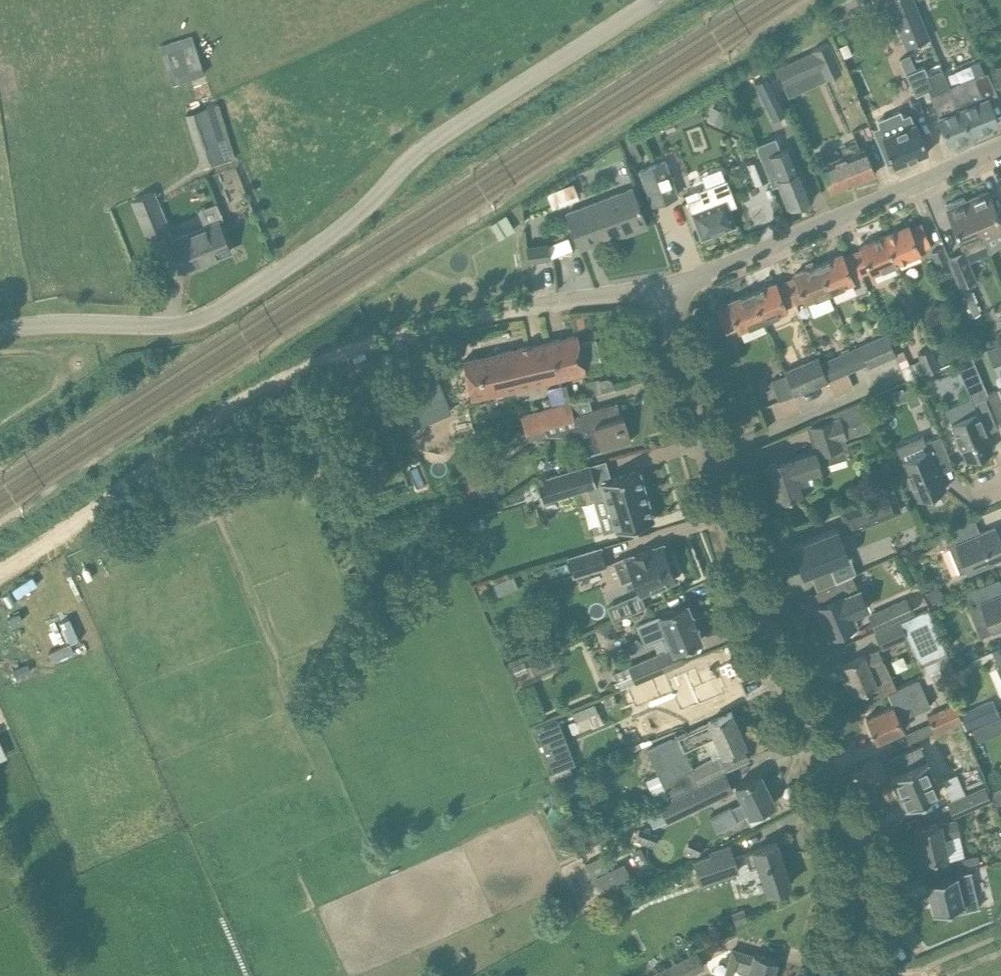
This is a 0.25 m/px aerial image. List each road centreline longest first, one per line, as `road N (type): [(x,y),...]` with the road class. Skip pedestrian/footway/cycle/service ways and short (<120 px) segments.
road 1 (unclassified): [(0,328),(179,325),(210,316),(359,216),(419,151),(654,0)]
road 2 (unclassified): [(834,975),(858,889),(855,842),(750,598),(664,290)]
road 3 (track): [(0,573),(285,376),(452,324)]
road 4 (residential): [(664,290),(1000,147)]
road 5 (unclassified): [(452,324),(664,290)]

